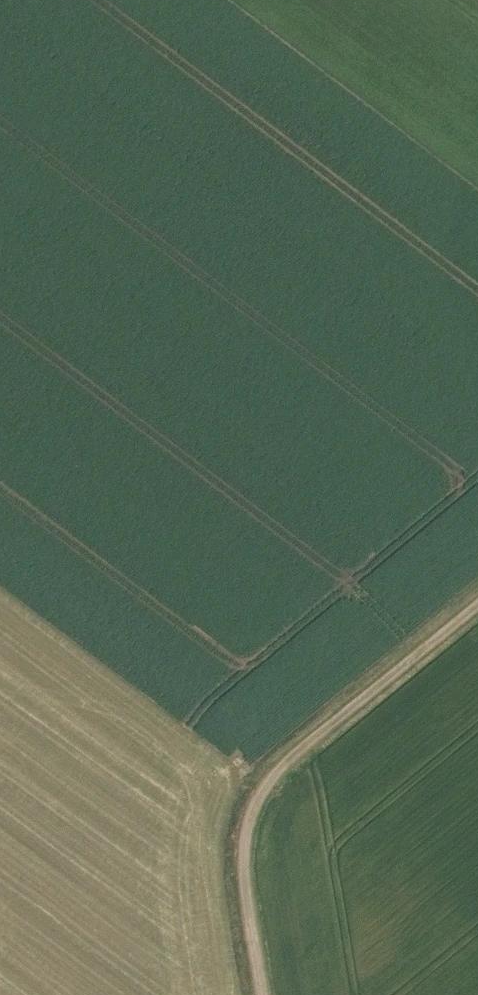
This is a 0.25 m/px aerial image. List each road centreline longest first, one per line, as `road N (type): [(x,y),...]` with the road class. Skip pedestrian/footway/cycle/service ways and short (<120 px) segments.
road 1 (track): [(262,994),(241,868),(256,797),(276,770),(477,603)]

